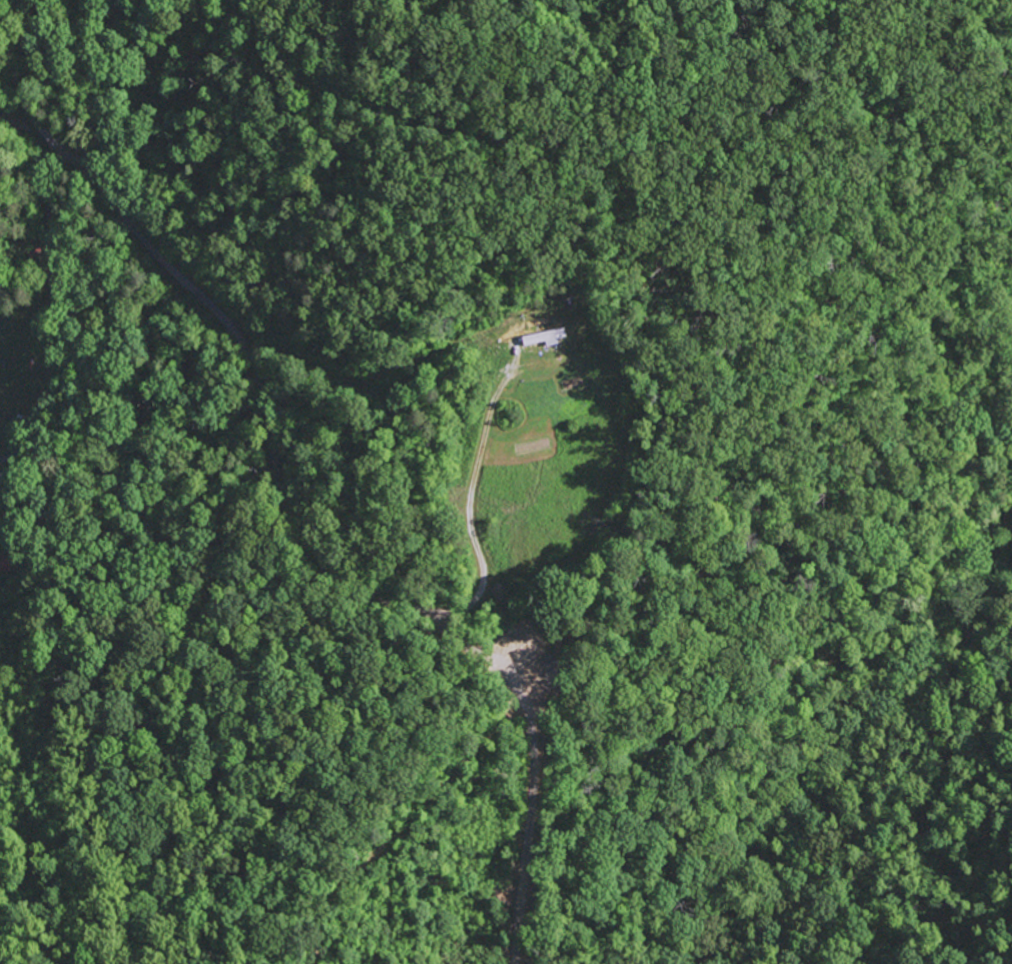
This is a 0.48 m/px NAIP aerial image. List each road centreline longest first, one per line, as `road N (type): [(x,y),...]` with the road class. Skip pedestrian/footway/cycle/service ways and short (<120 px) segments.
road 1 (residential): [(0,24),(32,119),(91,172),(113,207),(240,337),(264,396),(300,537),(316,558),(427,604),(476,594),(475,513),(489,402)]
road 2 (residential): [(78,161),(58,175),(50,205),(62,382),(30,441),(0,458)]

